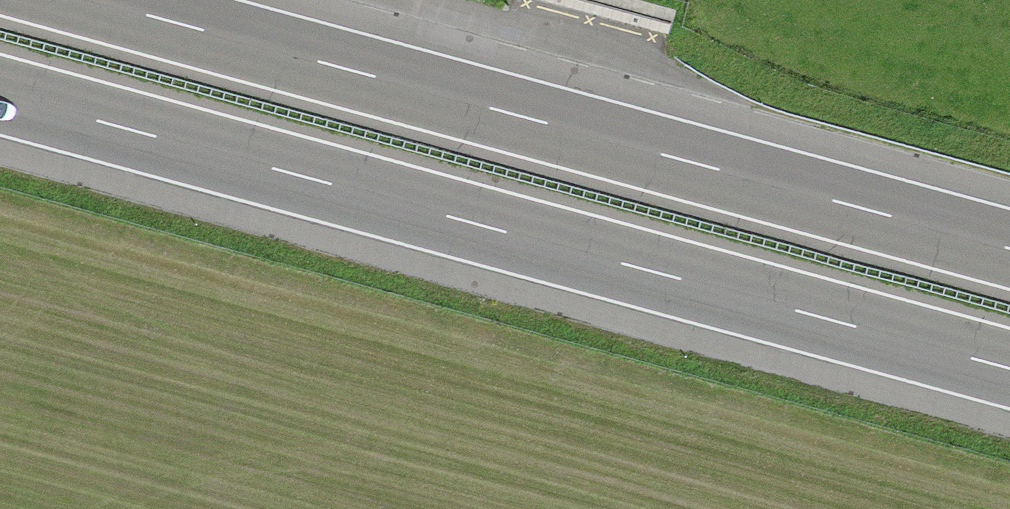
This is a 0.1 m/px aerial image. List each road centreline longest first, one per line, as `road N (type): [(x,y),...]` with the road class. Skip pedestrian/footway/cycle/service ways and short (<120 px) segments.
road 1 (motorway): [(0,97),(1009,371)]
road 2 (motorway): [(1009,250),(93,0)]

